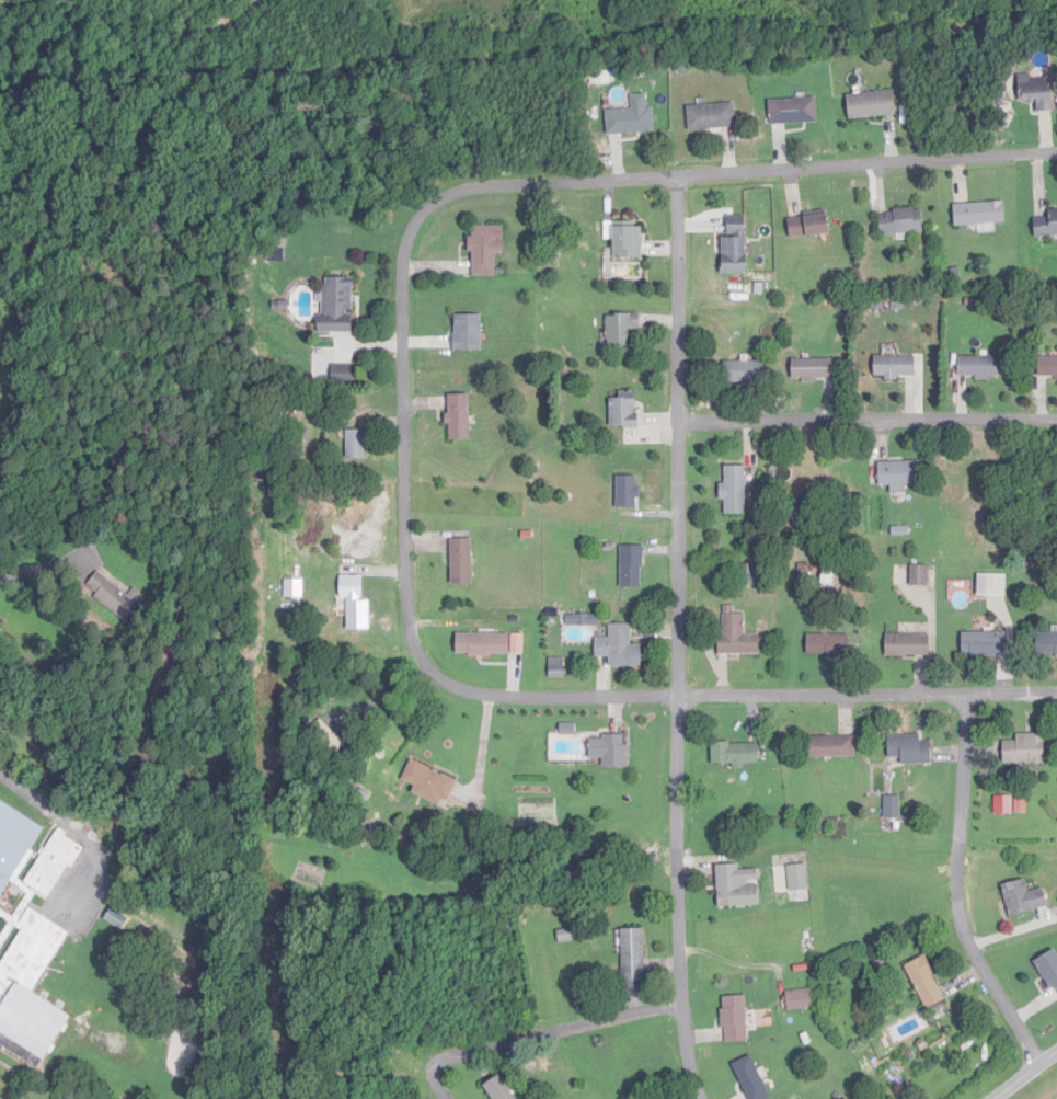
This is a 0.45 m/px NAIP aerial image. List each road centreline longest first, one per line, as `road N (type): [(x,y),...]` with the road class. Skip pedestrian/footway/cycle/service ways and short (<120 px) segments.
road 1 (residential): [(704,1098),(683,1014),(680,900),(678,176)]
road 2 (residential): [(679,696),(461,699),(430,691),(412,659),(407,262),(411,225),(423,204)]
road 3 (residential): [(1056,154),(542,184),(423,204)]
road 4 (residential): [(966,695),(963,915),(1043,1063)]
road 5 (residential): [(1056,419),(679,423)]
road 6 (residential): [(679,696),(1056,694)]
road 7 (residential): [(448,1098),(438,1069),(470,1049),(653,1009),(683,1014)]
road 8 (residential): [(0,772),(84,840),(85,881)]

